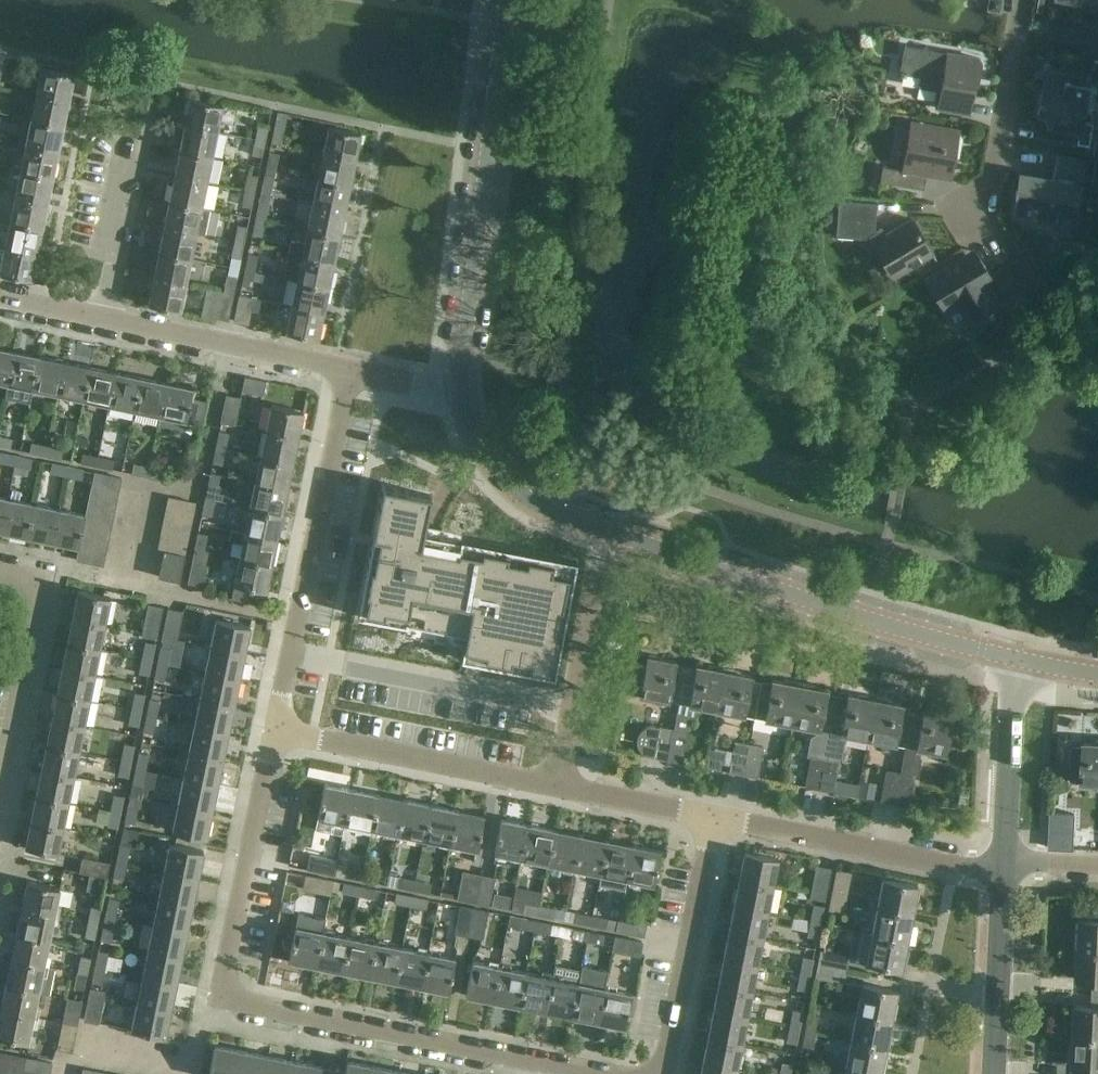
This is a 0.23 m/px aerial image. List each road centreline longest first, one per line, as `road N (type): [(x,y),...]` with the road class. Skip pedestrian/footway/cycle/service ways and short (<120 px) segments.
road 1 (residential): [(602,1073),(220,998),(276,730)]
road 2 (tertiary): [(1020,661),(870,621),(606,530)]
road 3 (tertiary): [(460,391),(505,0)]
road 4 (residential): [(276,730),(347,370)]
road 5 (residential): [(0,816),(54,574),(0,564)]
road 6 (residential): [(1004,861),(962,866),(713,819)]
road 7 (residential): [(555,789),(276,730)]
road 8 (residential): [(555,789),(606,530)]
road 9 (residential): [(713,819),(659,1073)]
road 10 (residential): [(347,370),(102,321)]
road 11 (residential): [(963,221),(985,209),(1022,0)]
road 12 (tertiary): [(606,530),(538,507),(498,475),(460,391)]
road 13 (tertiary): [(993,1073),(1004,861)]
road 14 (tertiary): [(1004,861),(1020,661)]
road 15 (residential): [(102,321),(137,146)]
road 16 (residential): [(713,819),(555,789)]

